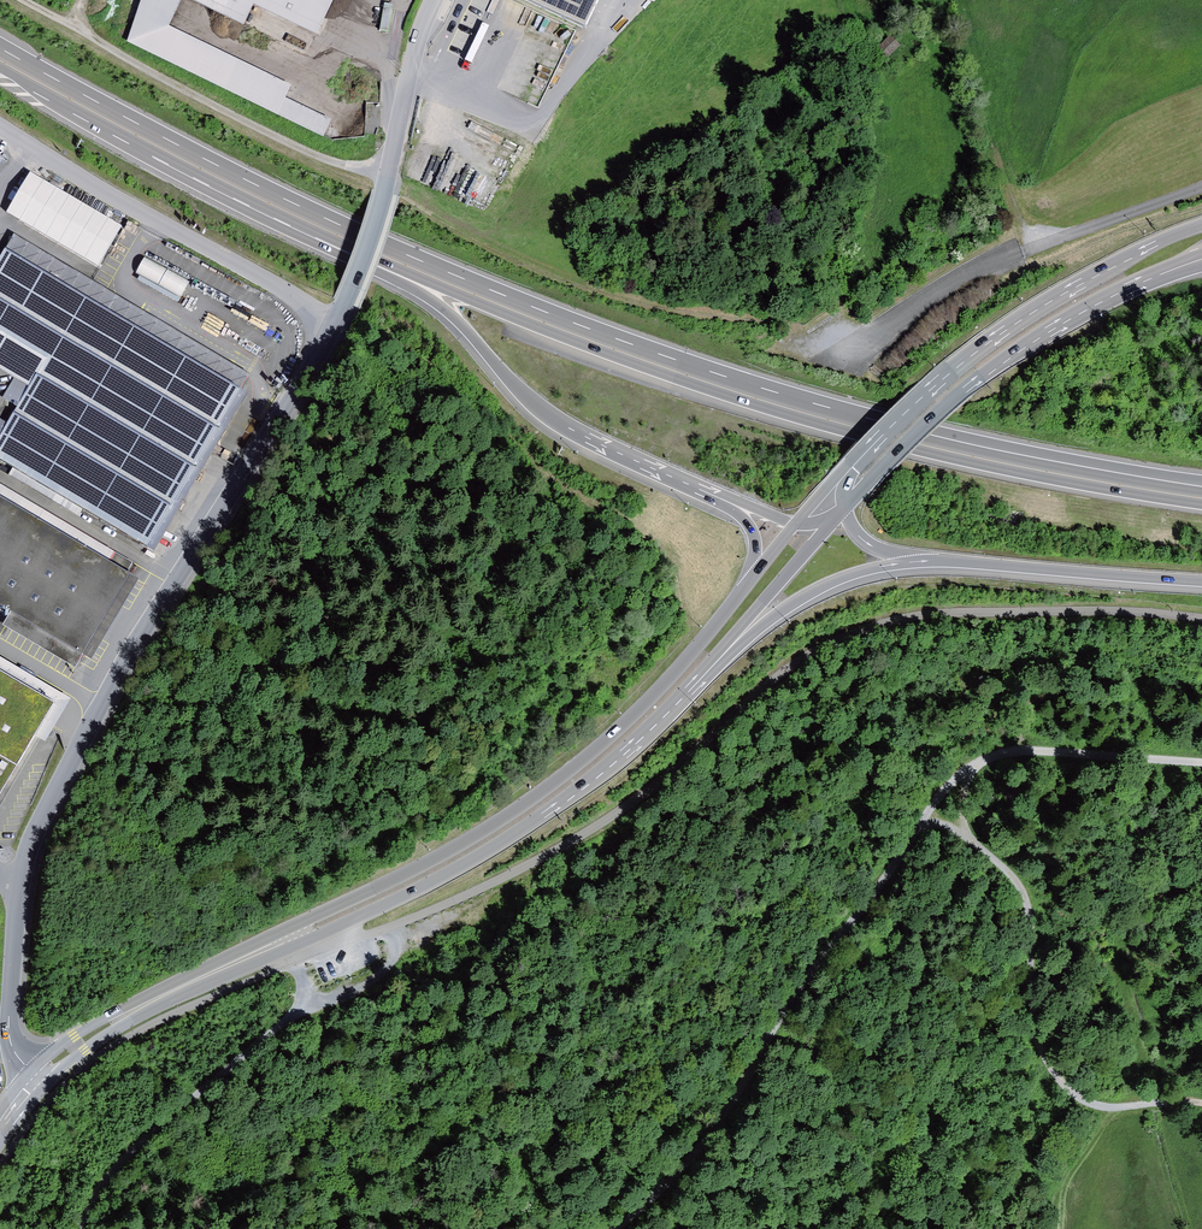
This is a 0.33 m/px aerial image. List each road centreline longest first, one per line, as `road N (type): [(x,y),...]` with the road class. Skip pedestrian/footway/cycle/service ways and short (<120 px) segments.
road 1 (residential): [(432,0),(387,181),(335,326),(138,636),(28,847),(15,897),(10,1023),(34,1080)]
road 2 (trunk): [(1188,495),(961,453),(775,404),(385,257)]
road 3 (primary): [(748,584),(667,679),(584,759),(500,820),(322,913),(288,939)]
road 4 (primary): [(288,939),(330,930),(513,835),(626,753),(727,649)]
road 5 (track): [(920,824),(791,998),(723,1119),(616,1228)]
road 6 (track): [(1201,1103),(1104,1107),(1068,1088),(1033,1032),(1032,923),(1020,884),(965,833),(920,824)]
road 7 (primary): [(845,507),(925,424),(1002,361),(1201,253)]
road 8 (trunk): [(385,257),(0,60)]
road 9 (trunk): [(385,257),(543,411),(733,503)]
road 10 (primary): [(1201,224),(1130,254),(1004,328),(852,465)]
road 11 (track): [(387,181),(287,143),(30,0)]
road 12 (track): [(0,131),(335,326)]
road 13 (track): [(79,1228),(89,1200),(298,1008),(304,990),(297,960)]
road 14 (track): [(920,824),(943,790),(996,755),(1201,762)]
road 15 (primary): [(34,1080),(121,1016),(288,939)]
road 16 (trunk): [(926,561),(1201,582)]
road 17 (trunk): [(727,649),(844,578),(926,561)]
road 18 (primary): [(727,649),(828,526)]
road 19 (track): [(304,990),(332,998),(373,979),(395,954),(398,923)]

